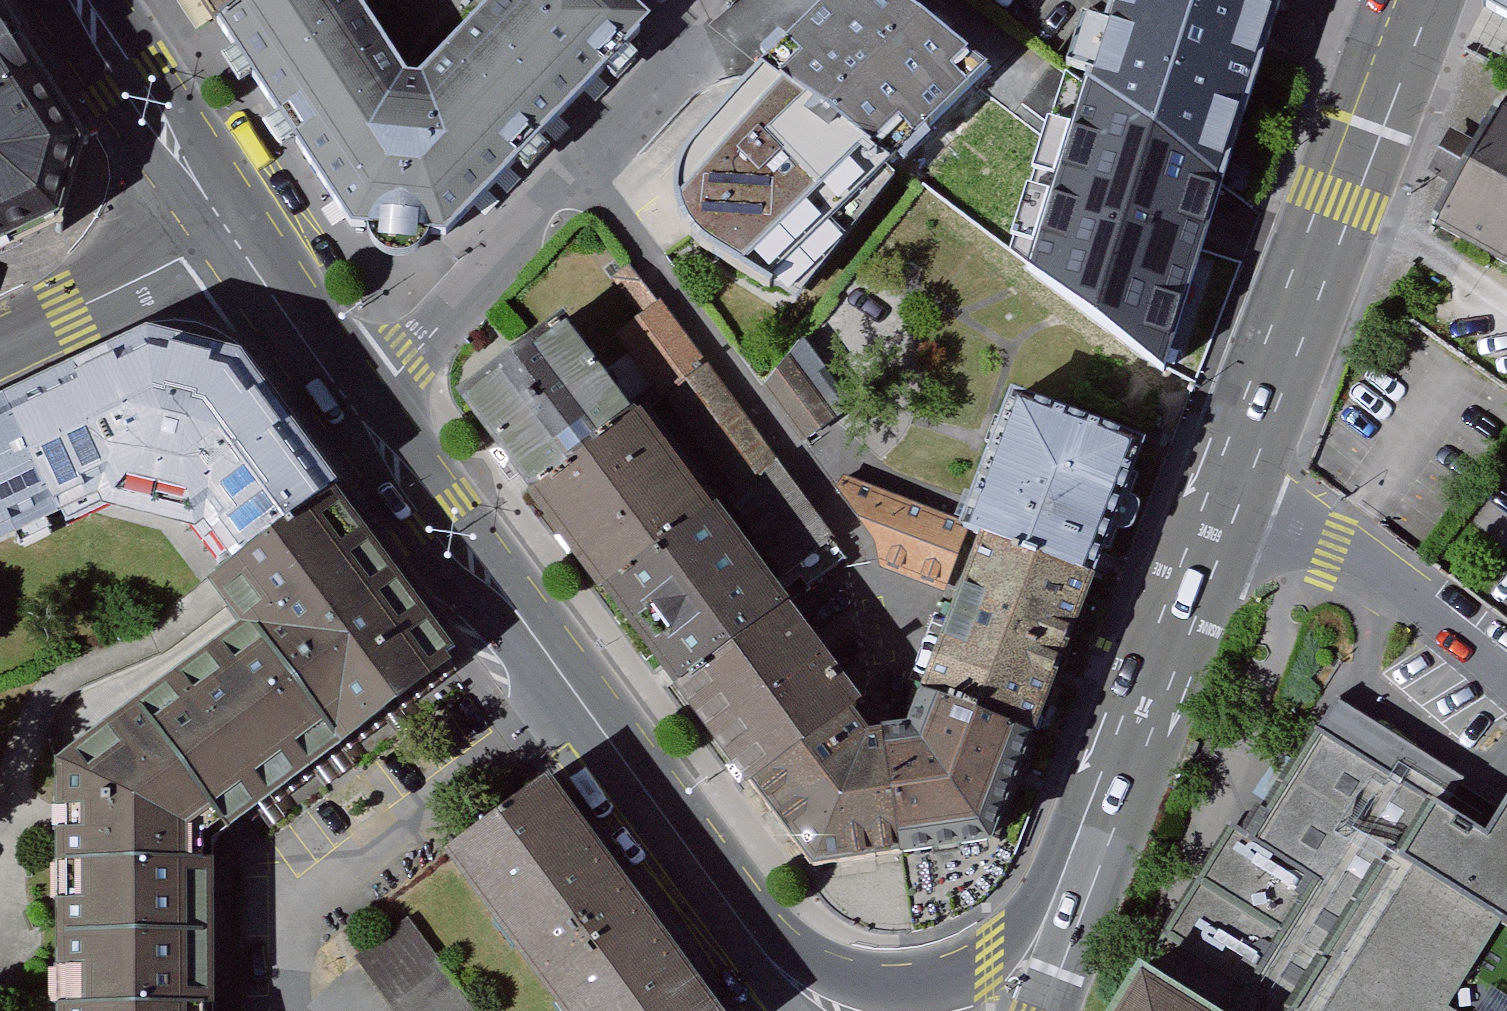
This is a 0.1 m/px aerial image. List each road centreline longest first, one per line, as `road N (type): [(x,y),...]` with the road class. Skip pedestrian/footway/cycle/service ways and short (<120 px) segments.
road 1 (secondary): [(351,414),(745,930)]
road 2 (residential): [(725,0),(351,414)]
road 3 (primary): [(1419,0),(1236,477)]
road 4 (primary): [(1236,477),(1082,868)]
road 5 (secondary): [(1082,868),(990,969),(914,984),(842,969),(745,930)]
road 6 (residential): [(1506,684),(1236,477)]
road 7 (secondary): [(74,0),(227,238)]
road 8 (residential): [(0,351),(227,238)]
road 9 (secondary): [(227,238),(351,414)]
road 10 (primary): [(1082,868),(1037,1010)]

